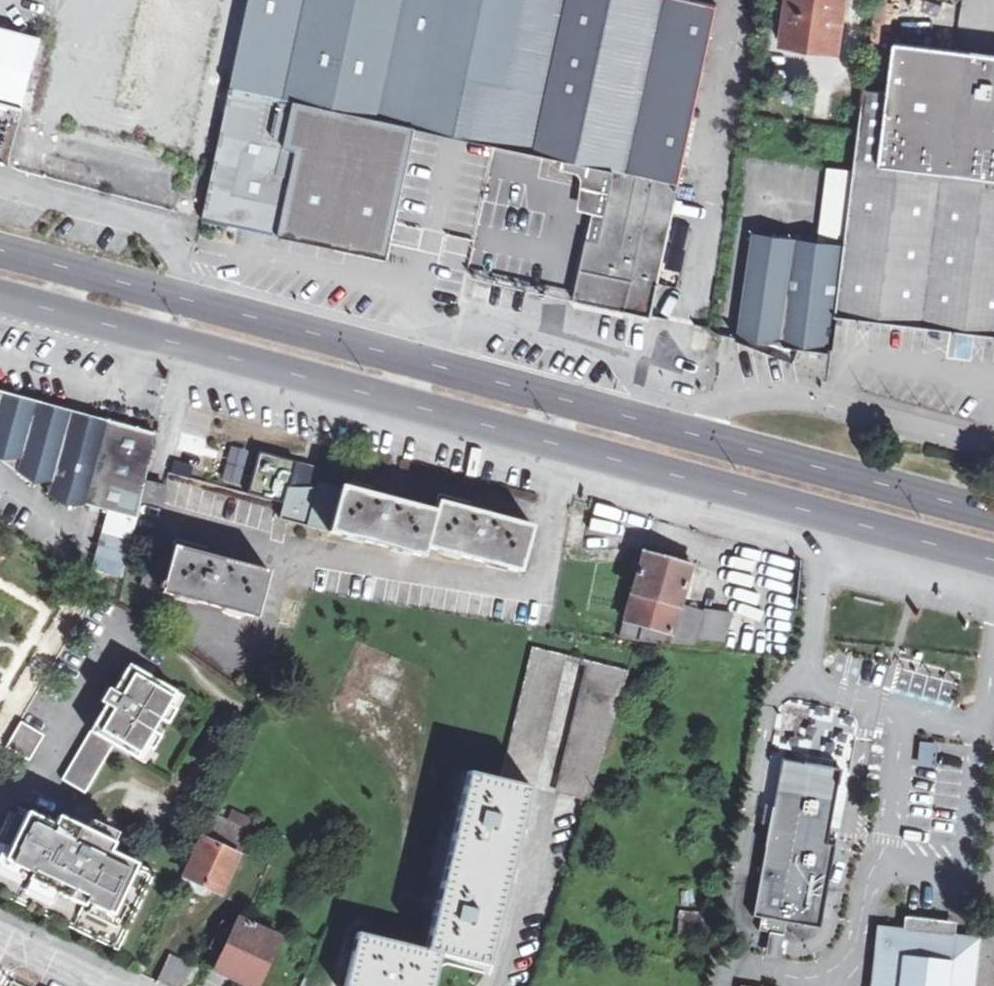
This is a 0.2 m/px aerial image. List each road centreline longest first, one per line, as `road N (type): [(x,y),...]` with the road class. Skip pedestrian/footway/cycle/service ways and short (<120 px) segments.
road 1 (secondary): [(993,517),(0,250)]
road 2 (secondary): [(0,299),(993,561)]

